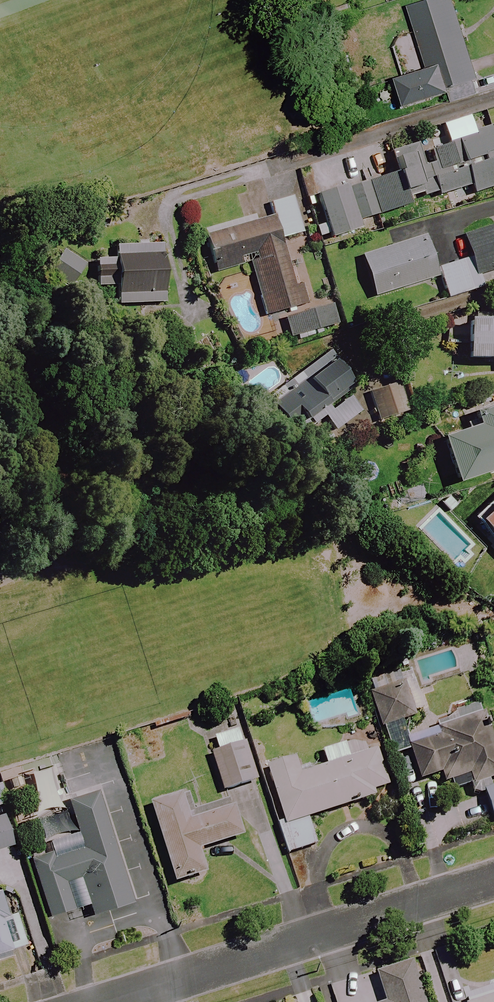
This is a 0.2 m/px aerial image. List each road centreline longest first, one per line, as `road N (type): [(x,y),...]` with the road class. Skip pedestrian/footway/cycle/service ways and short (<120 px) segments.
road 1 (residential): [(95,1001),(493,878)]

